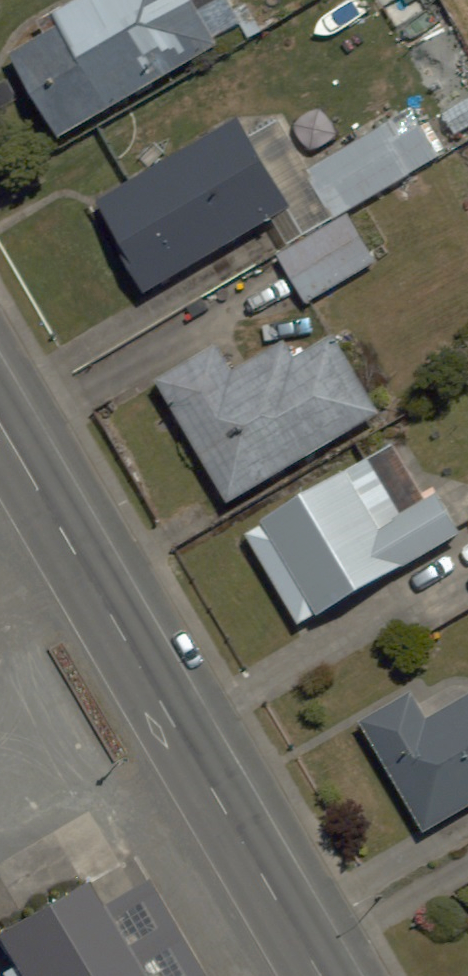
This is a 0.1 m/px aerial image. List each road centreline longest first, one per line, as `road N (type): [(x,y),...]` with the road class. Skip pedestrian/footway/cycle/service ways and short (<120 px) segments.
road 1 (secondary): [(0,423),(320,975)]

